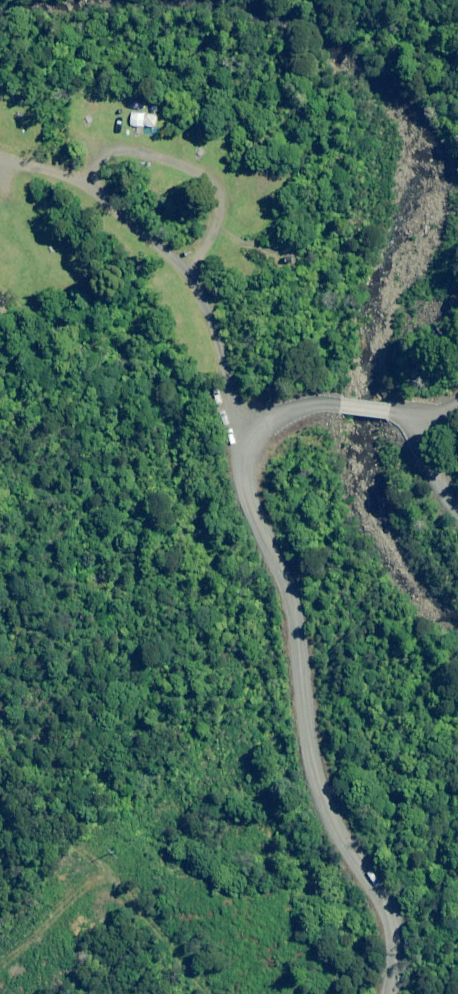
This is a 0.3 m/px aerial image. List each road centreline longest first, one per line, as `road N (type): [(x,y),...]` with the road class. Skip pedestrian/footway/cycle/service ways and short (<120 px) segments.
road 1 (unclassified): [(387,993),(399,949),(316,756),(301,648),(254,483),(261,433),(305,417),(378,429),(436,469),(457,523)]
road 2 (track): [(261,433),(42,166),(0,159)]
road 3 (track): [(215,993),(113,871),(0,787)]

